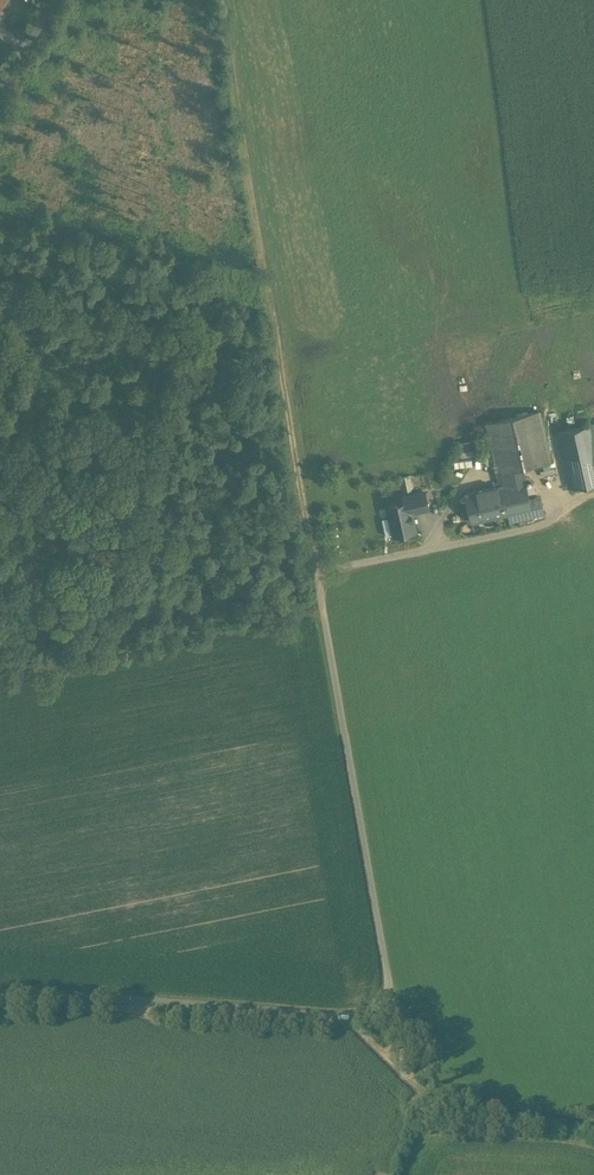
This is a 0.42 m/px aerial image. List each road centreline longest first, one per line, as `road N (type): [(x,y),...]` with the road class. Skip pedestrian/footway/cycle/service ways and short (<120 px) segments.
road 1 (track): [(317,571),(221,0)]
road 2 (track): [(593,1124),(419,1098),(353,1018)]

